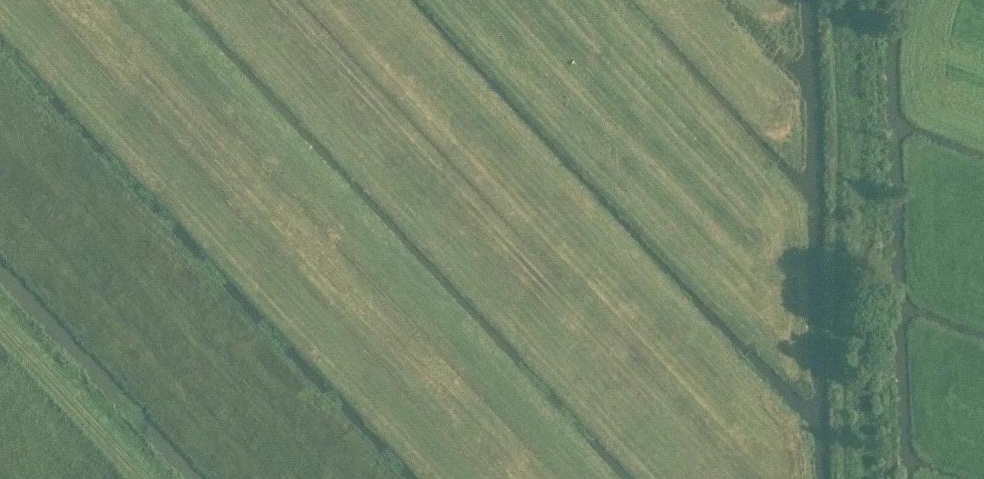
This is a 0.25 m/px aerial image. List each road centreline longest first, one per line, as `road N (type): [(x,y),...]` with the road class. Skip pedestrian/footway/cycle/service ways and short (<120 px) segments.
road 1 (track): [(848,478),(836,322),(831,17),(837,0)]
road 2 (track): [(143,478),(0,327)]

